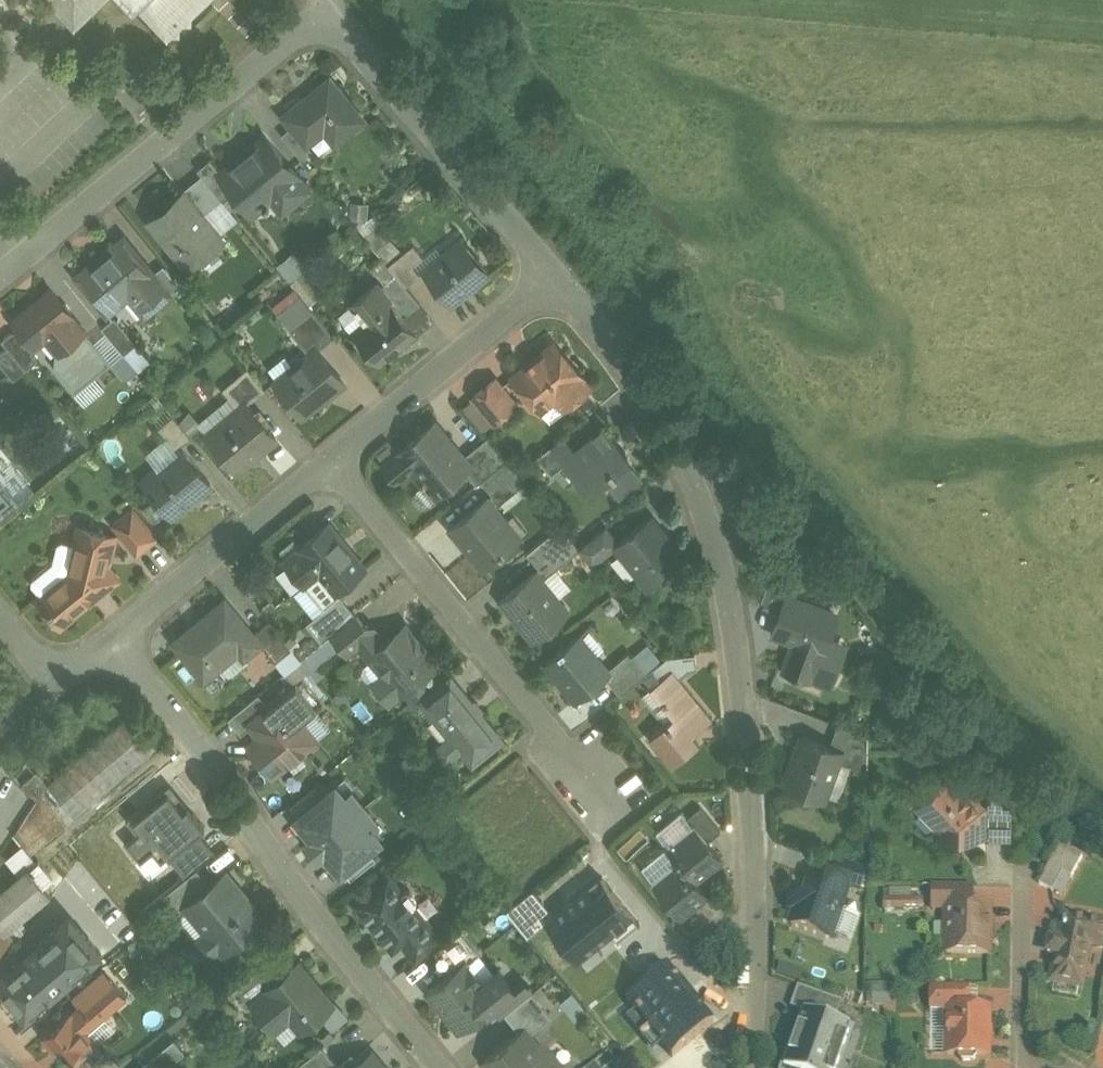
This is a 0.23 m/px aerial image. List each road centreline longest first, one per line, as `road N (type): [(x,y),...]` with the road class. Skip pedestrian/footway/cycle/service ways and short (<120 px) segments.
road 1 (residential): [(555,274),(619,344),(677,436),(724,561),(749,748),(747,1067)]
road 2 (residential): [(0,266),(301,26),(339,6),(555,274)]
road 3 (residential): [(441,1067),(112,639)]
road 4 (residential): [(331,464),(604,792)]
road 5 (residential): [(331,464),(555,274)]
road 6 (residential): [(112,639),(331,464)]
road 7 (residential): [(1025,1053),(1026,881)]
road 8 (residential): [(112,639),(84,663),(57,666),(0,611)]

